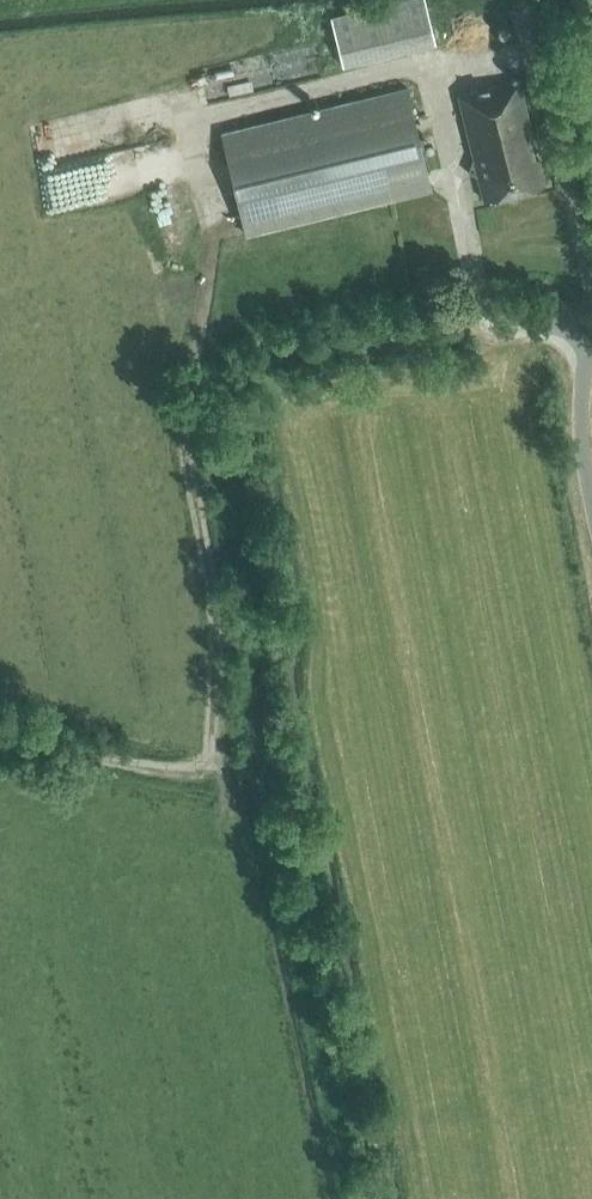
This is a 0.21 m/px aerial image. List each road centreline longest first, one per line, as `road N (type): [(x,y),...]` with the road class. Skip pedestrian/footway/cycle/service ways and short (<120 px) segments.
road 1 (unclassified): [(591,512),(581,460),(590,360),(571,332)]

